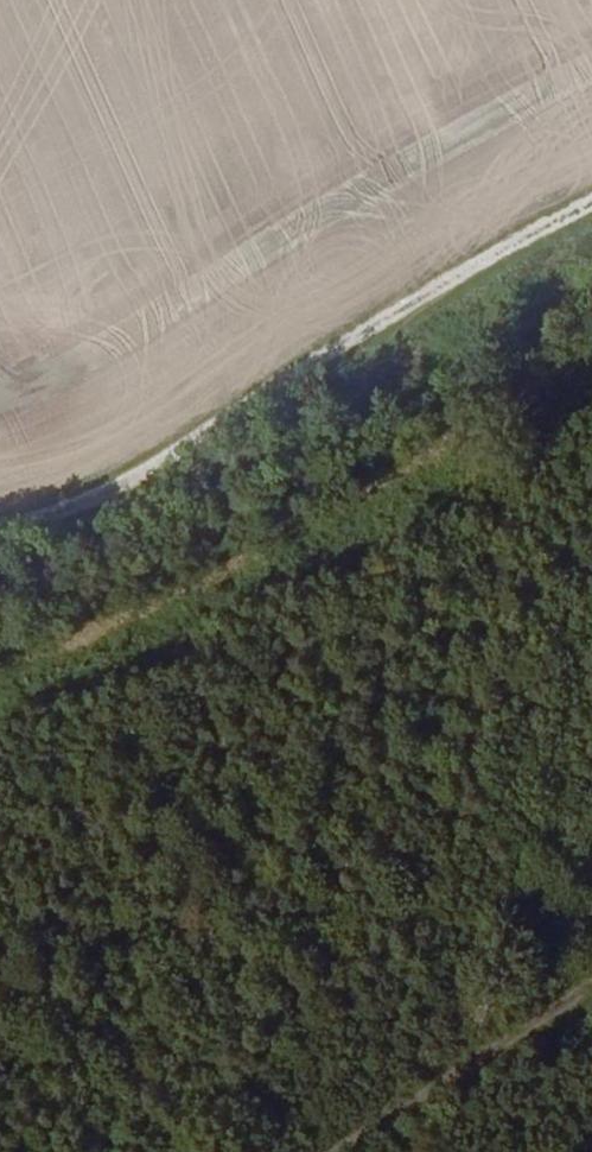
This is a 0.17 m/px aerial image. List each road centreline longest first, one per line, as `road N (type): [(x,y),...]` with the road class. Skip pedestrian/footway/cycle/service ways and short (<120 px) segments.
road 1 (track): [(591,234),(329,378),(142,515),(0,553)]
road 2 (track): [(591,990),(351,1151)]

